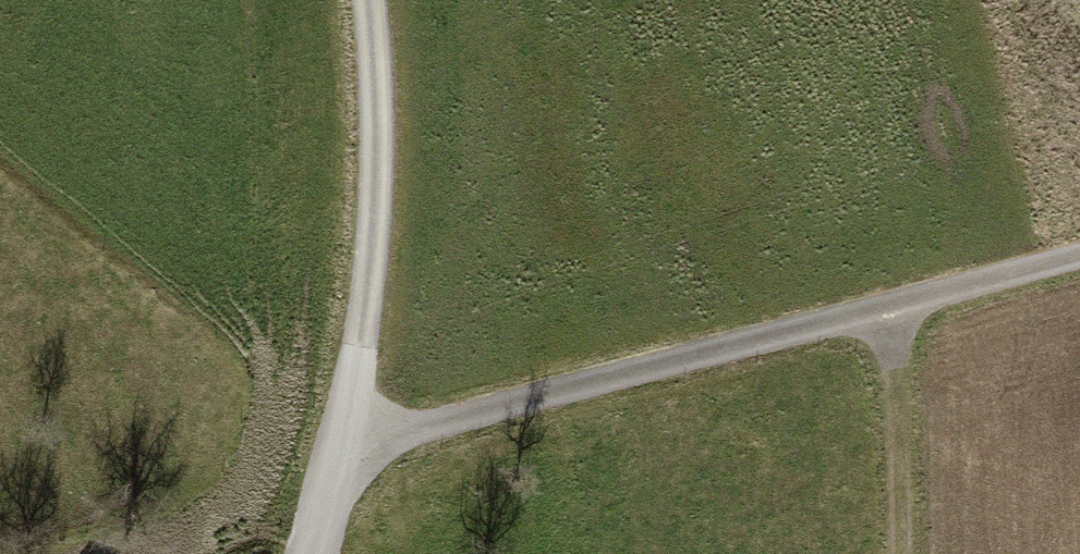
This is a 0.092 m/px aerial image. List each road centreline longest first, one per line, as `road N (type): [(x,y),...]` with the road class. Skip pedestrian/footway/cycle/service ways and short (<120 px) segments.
road 1 (track): [(1079,262),(345,449)]
road 2 (track): [(372,0),(377,185),(345,449),(325,532)]
road 3 (track): [(906,553),(901,312)]

